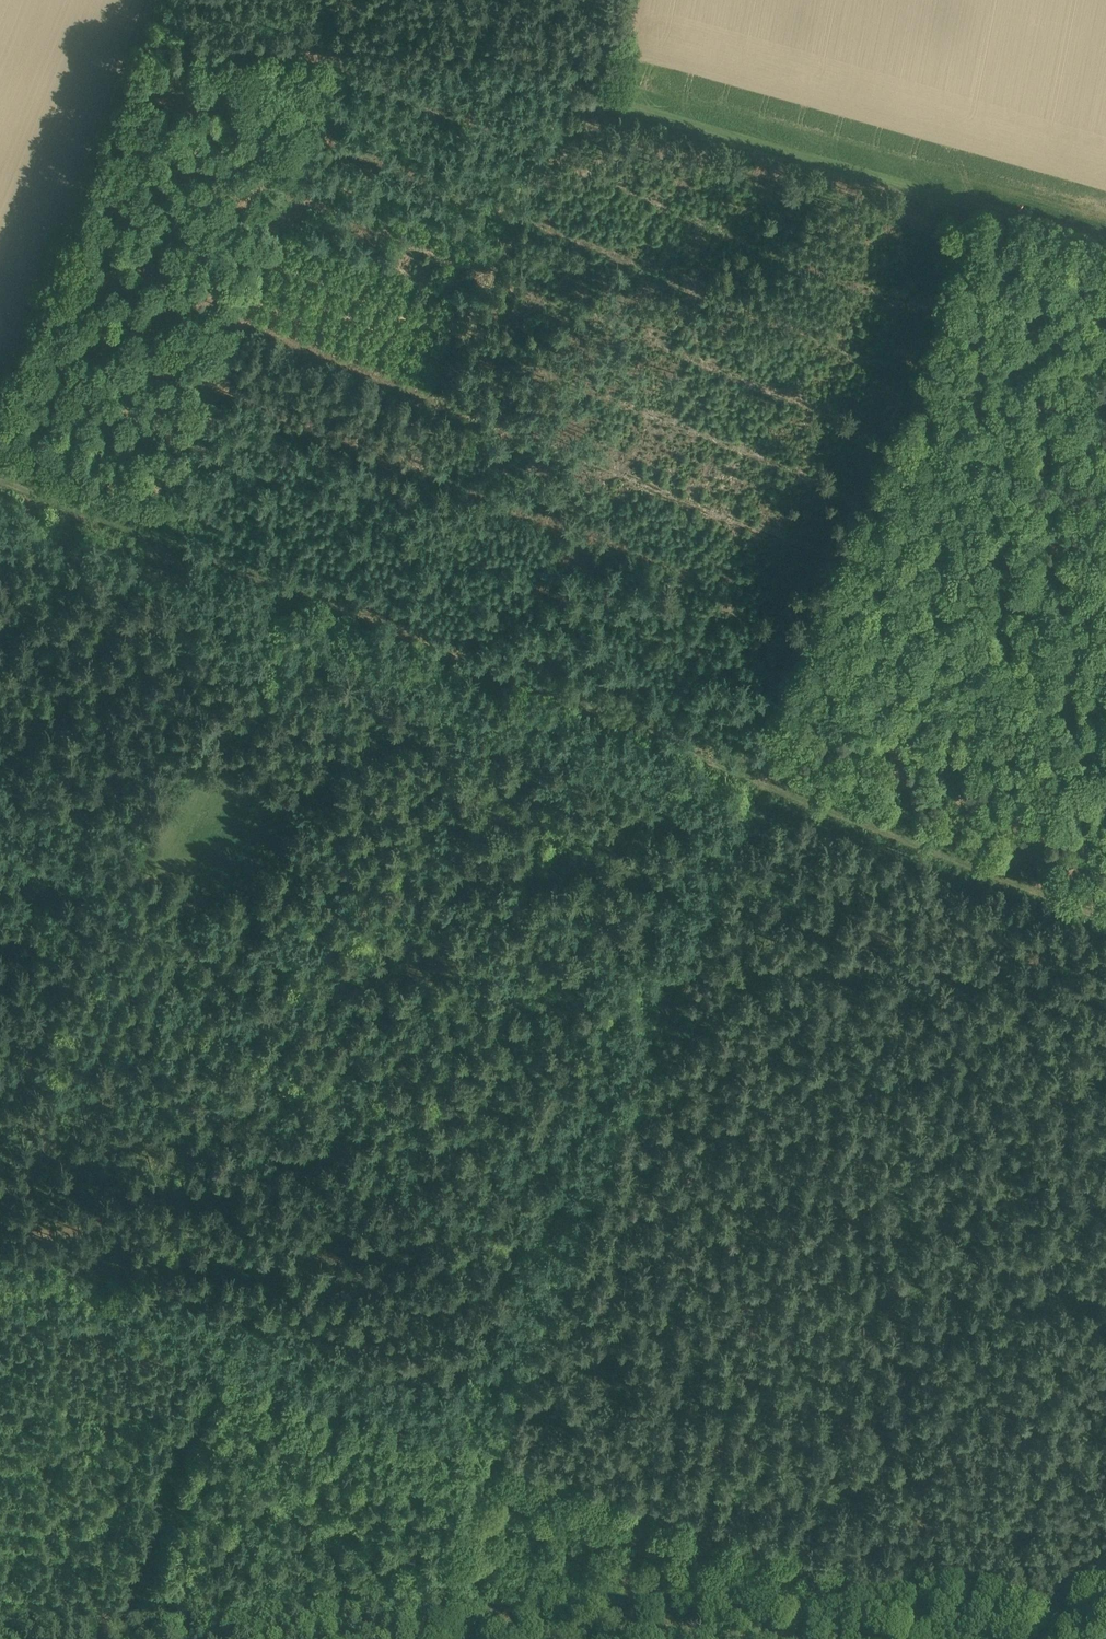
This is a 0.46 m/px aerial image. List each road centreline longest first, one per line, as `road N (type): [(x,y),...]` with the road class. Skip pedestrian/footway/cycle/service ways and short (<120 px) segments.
road 1 (track): [(1031,1638),(1049,1612),(484,1451),(219,1361),(0,1307)]
road 2 (track): [(745,784),(410,1638)]
road 3 (track): [(0,488),(745,784)]
road 4 (track): [(750,770),(959,257)]
road 5 (track): [(1105,339),(890,434),(613,533)]
road 6 (track): [(0,366),(152,0)]
road 7 (track): [(745,784),(1105,927)]
road 8 (track): [(322,617),(0,722)]
road 9 (track): [(820,193),(959,257),(1105,278)]

